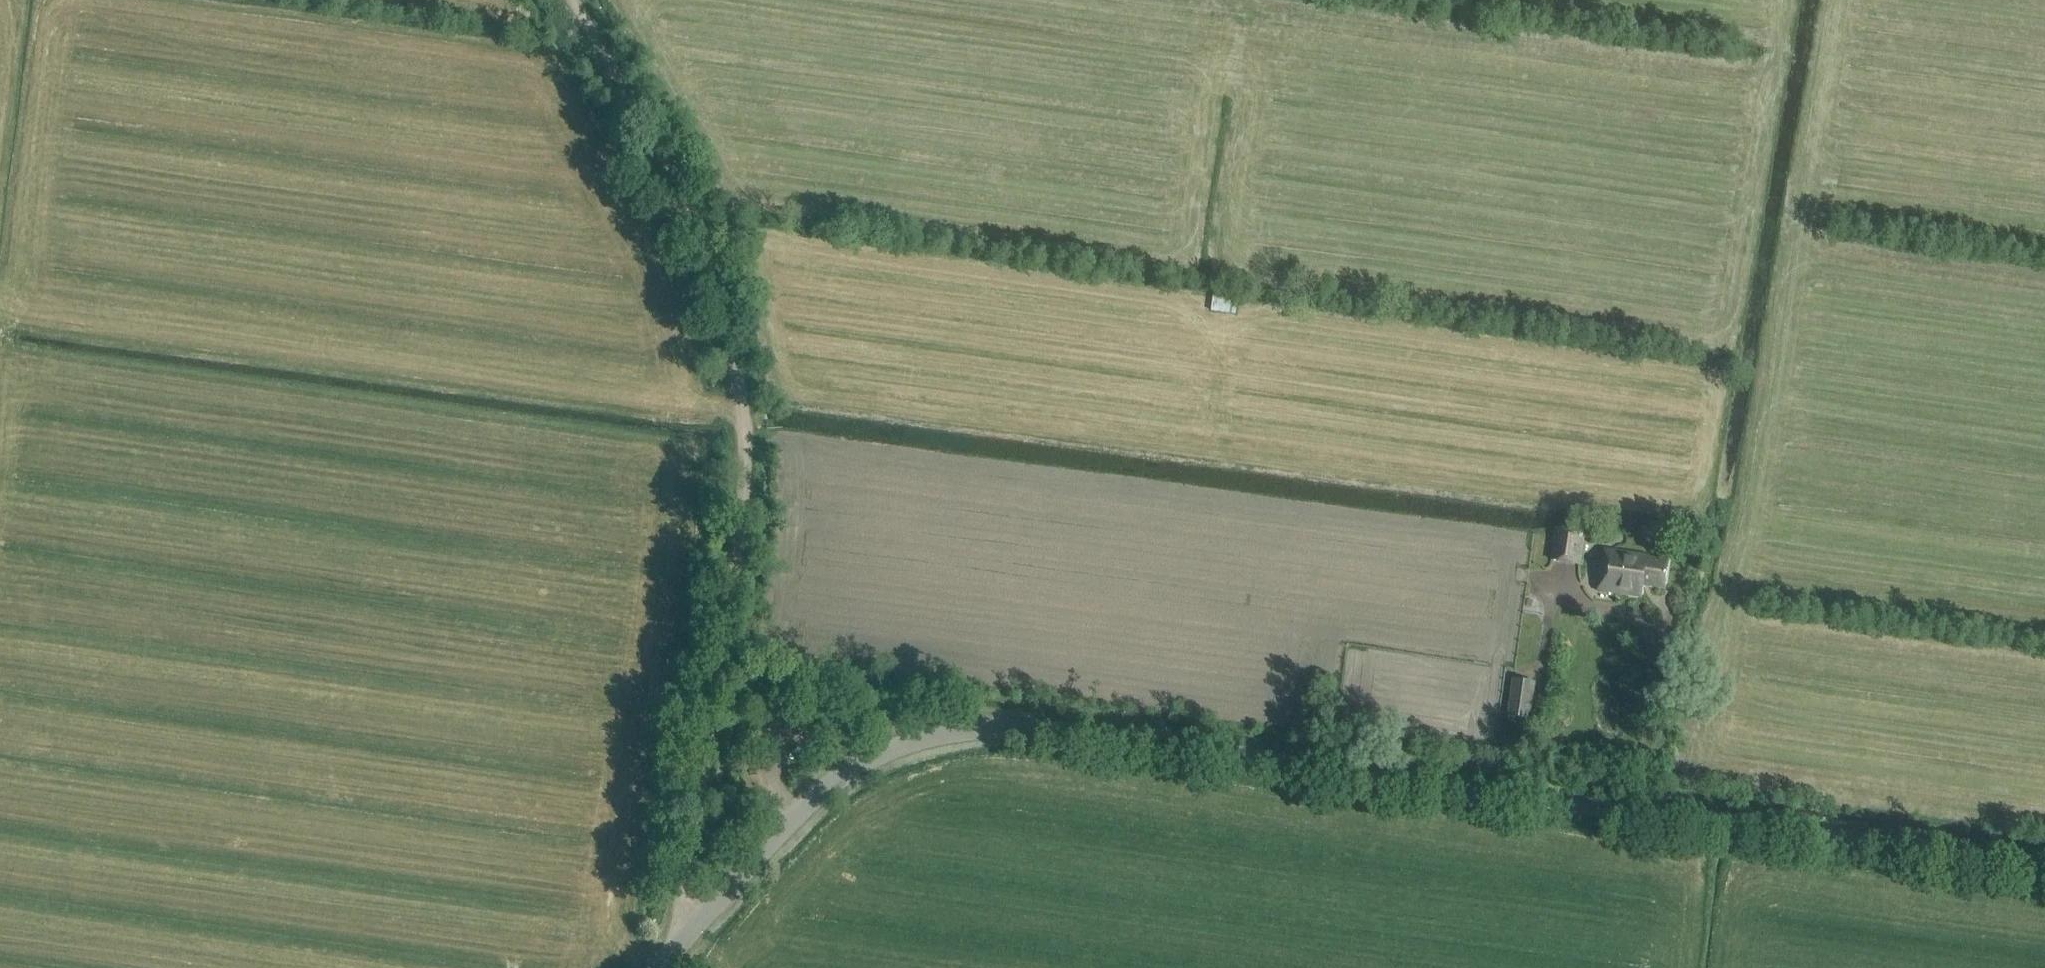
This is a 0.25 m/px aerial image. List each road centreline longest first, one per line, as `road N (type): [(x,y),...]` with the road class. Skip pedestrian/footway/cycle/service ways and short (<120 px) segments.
road 1 (tertiary): [(662,967),(815,803),(890,752),(1007,725),(2044,870)]
road 2 (track): [(681,947),(745,500),(742,404),(709,241),(574,0)]

